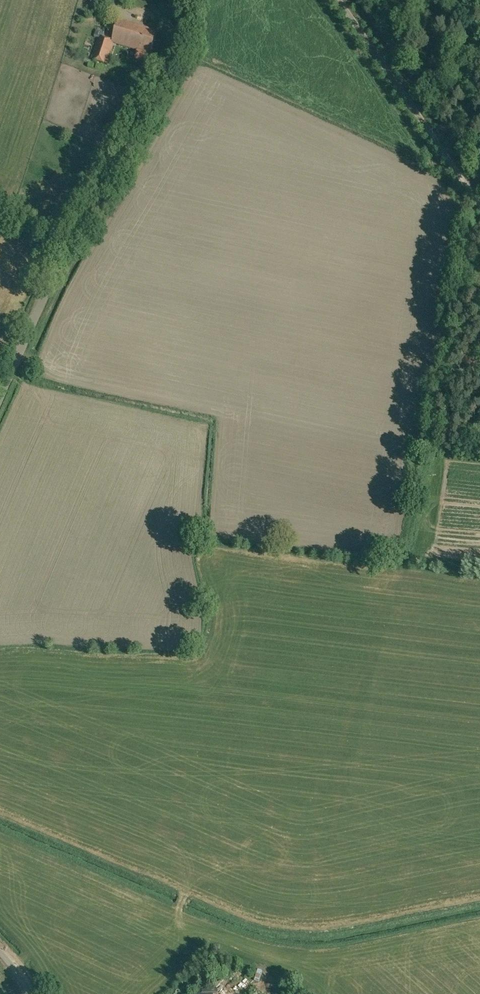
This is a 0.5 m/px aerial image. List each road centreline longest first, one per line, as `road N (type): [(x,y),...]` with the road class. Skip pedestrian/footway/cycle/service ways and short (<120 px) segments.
road 1 (unclassified): [(0,399),(71,238),(177,68),(179,0)]
road 2 (unclassified): [(340,0),(479,204)]

